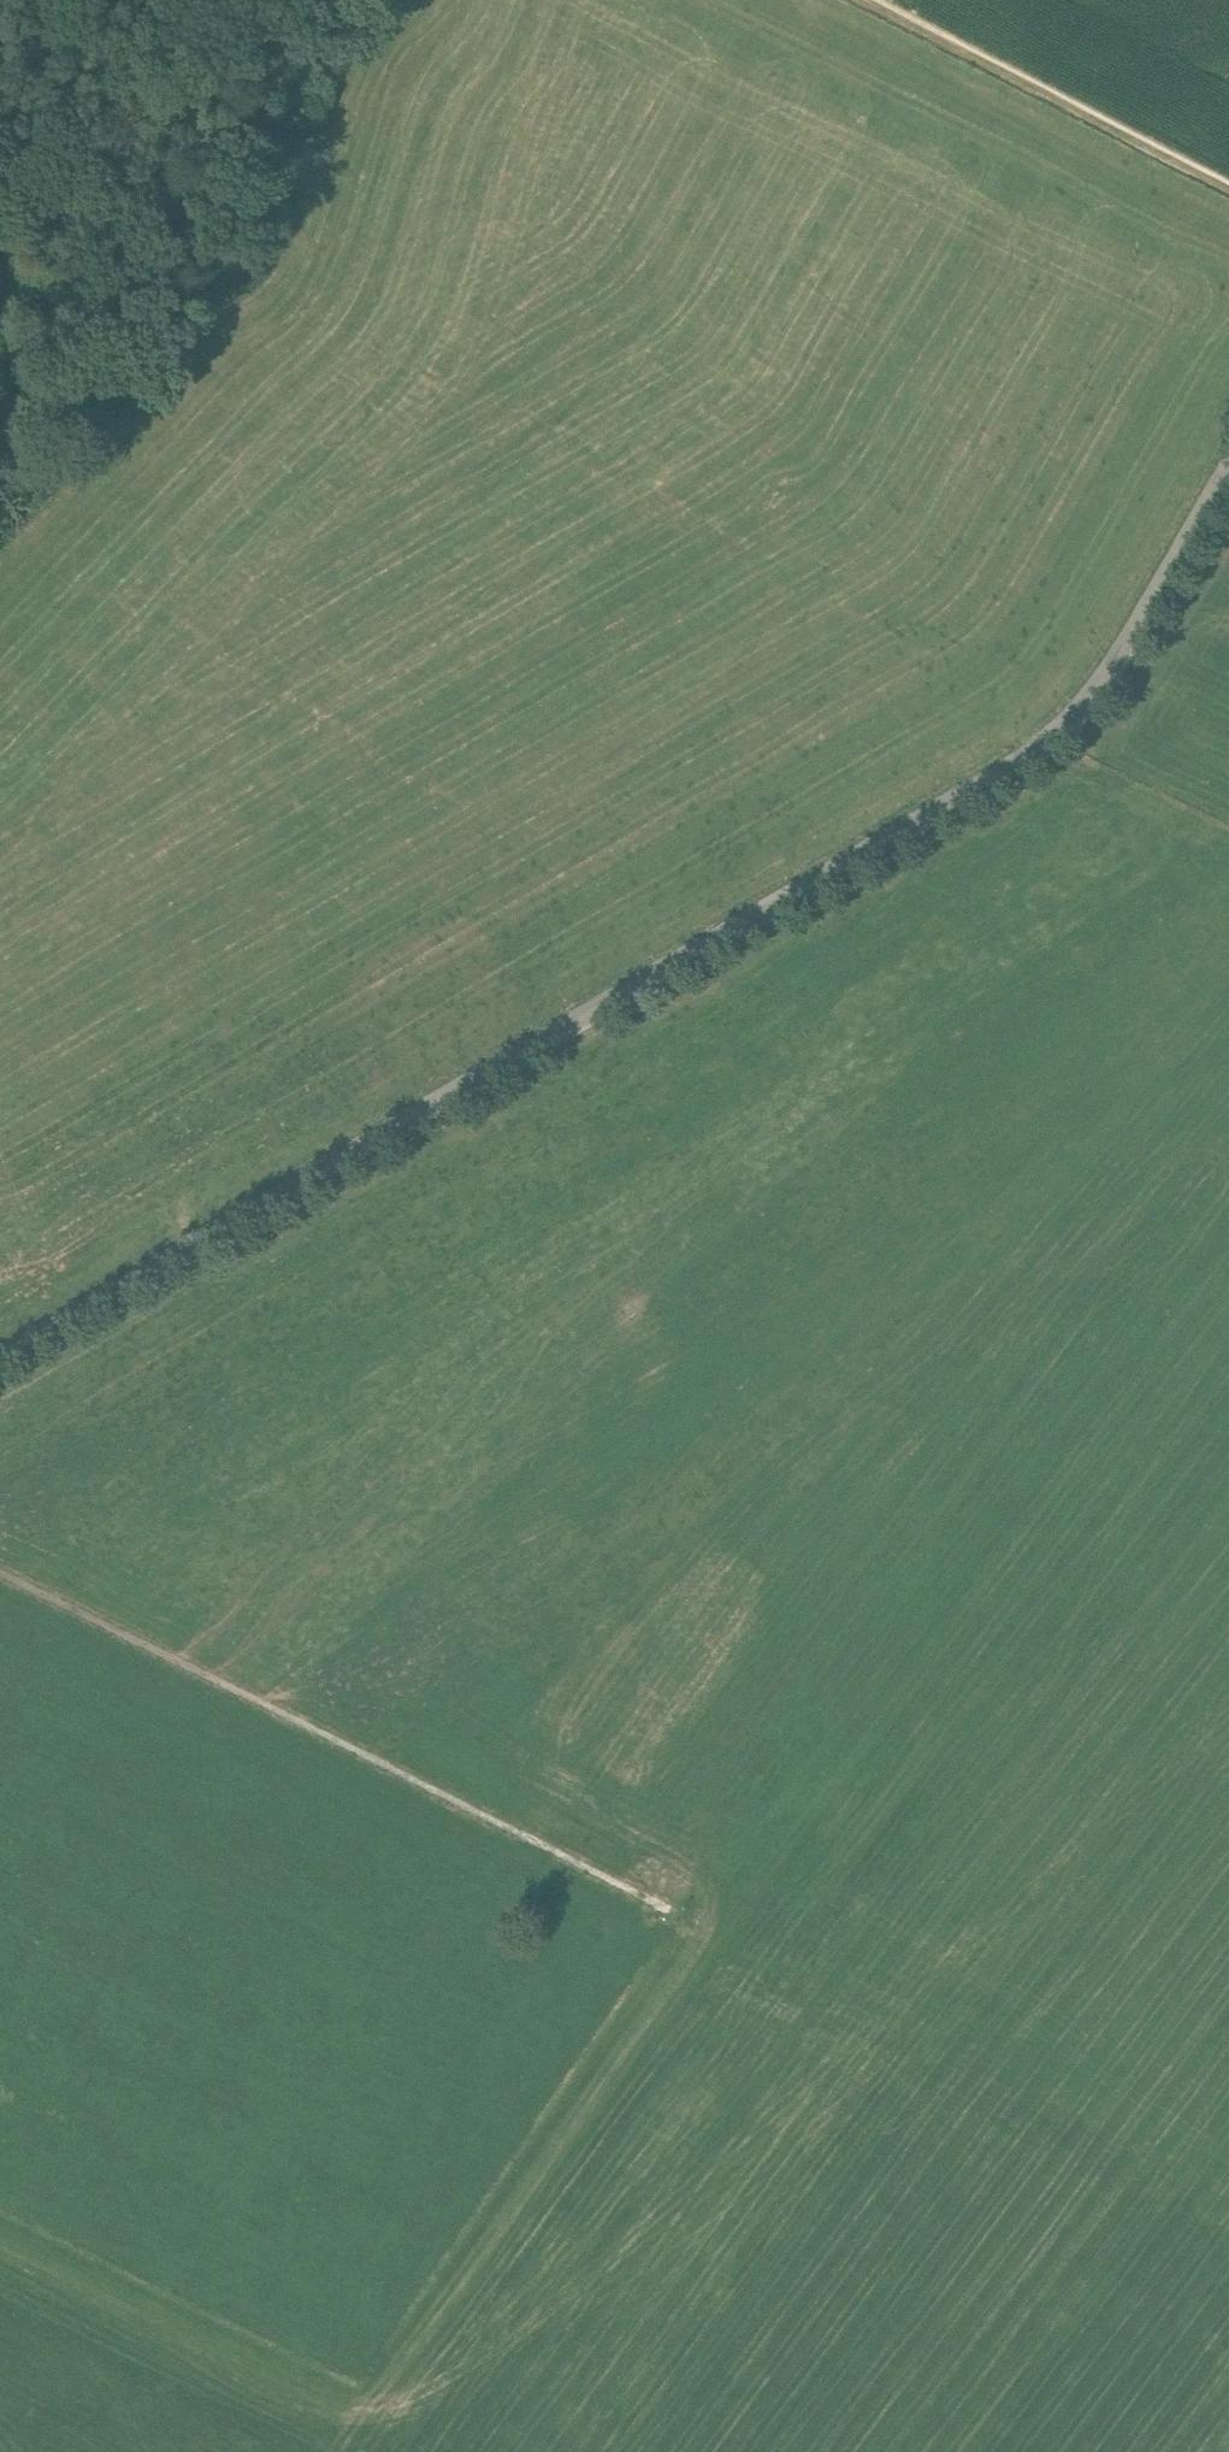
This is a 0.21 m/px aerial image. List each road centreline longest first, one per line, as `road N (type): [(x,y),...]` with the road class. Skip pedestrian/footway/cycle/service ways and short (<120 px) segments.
road 1 (unclassified): [(0,1355),(1034,754),(1099,685),(1228,465)]

